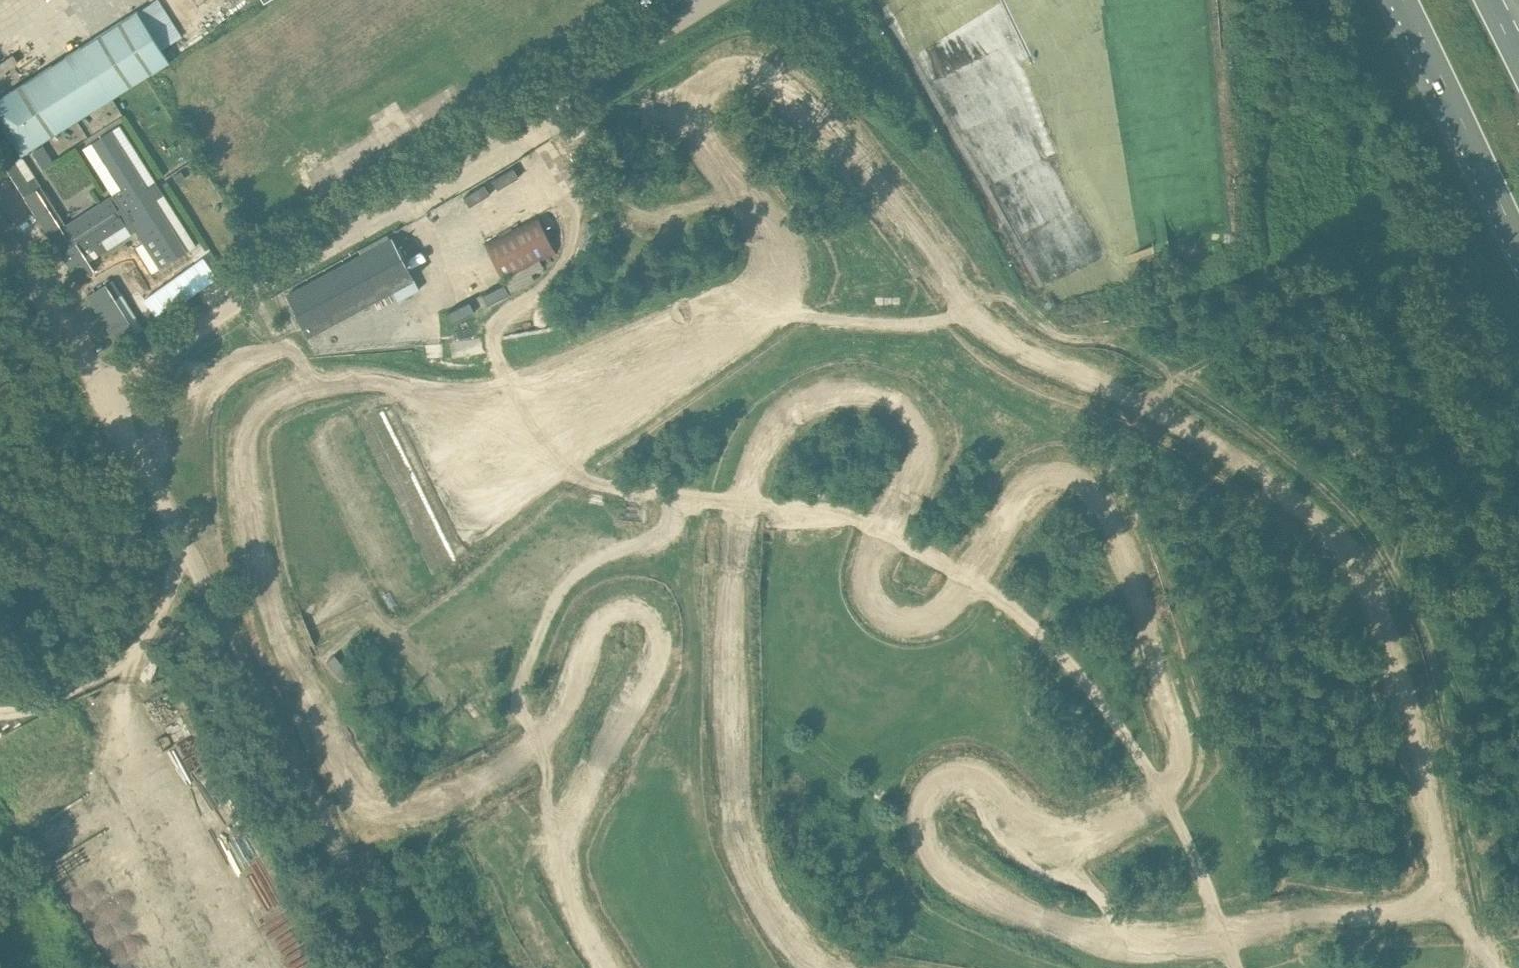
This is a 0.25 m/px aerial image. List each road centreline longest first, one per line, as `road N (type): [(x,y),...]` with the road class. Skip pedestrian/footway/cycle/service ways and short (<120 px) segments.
road 1 (track): [(474,391),(508,440),(556,477),(855,520),(1023,617),(1083,677),(1136,746),(1167,797),(1238,967)]
road 2 (unclassified): [(98,403),(723,0)]
road 3 (primary): [(1405,0),(1518,246)]
road 4 (unclassified): [(211,595),(98,403)]
road 5 (track): [(571,967),(515,864),(551,814),(579,795)]
road 6 (unclassified): [(98,403),(0,243)]

